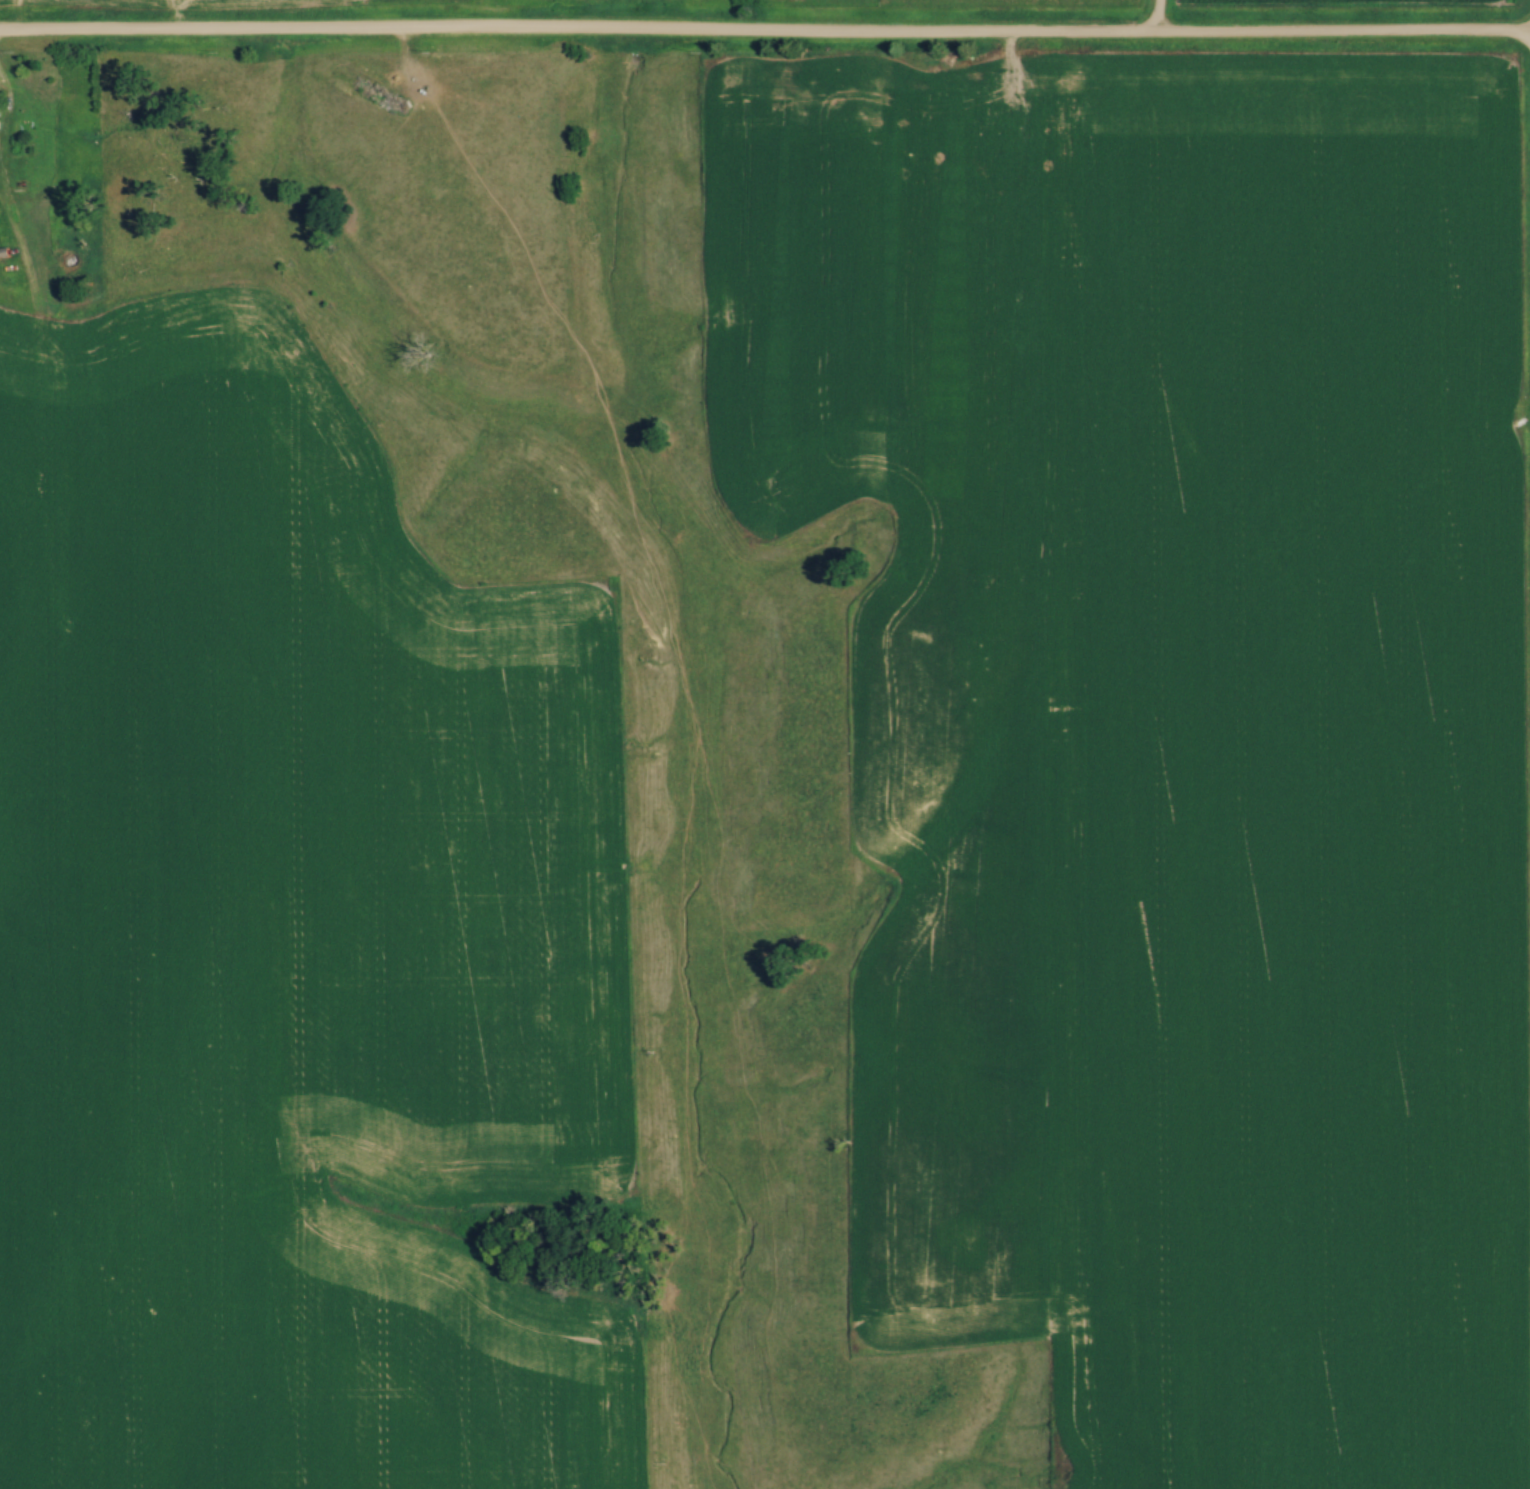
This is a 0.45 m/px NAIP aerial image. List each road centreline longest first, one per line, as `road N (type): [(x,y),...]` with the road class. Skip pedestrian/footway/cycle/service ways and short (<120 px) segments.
road 1 (residential): [(1529,32),(0,36)]

